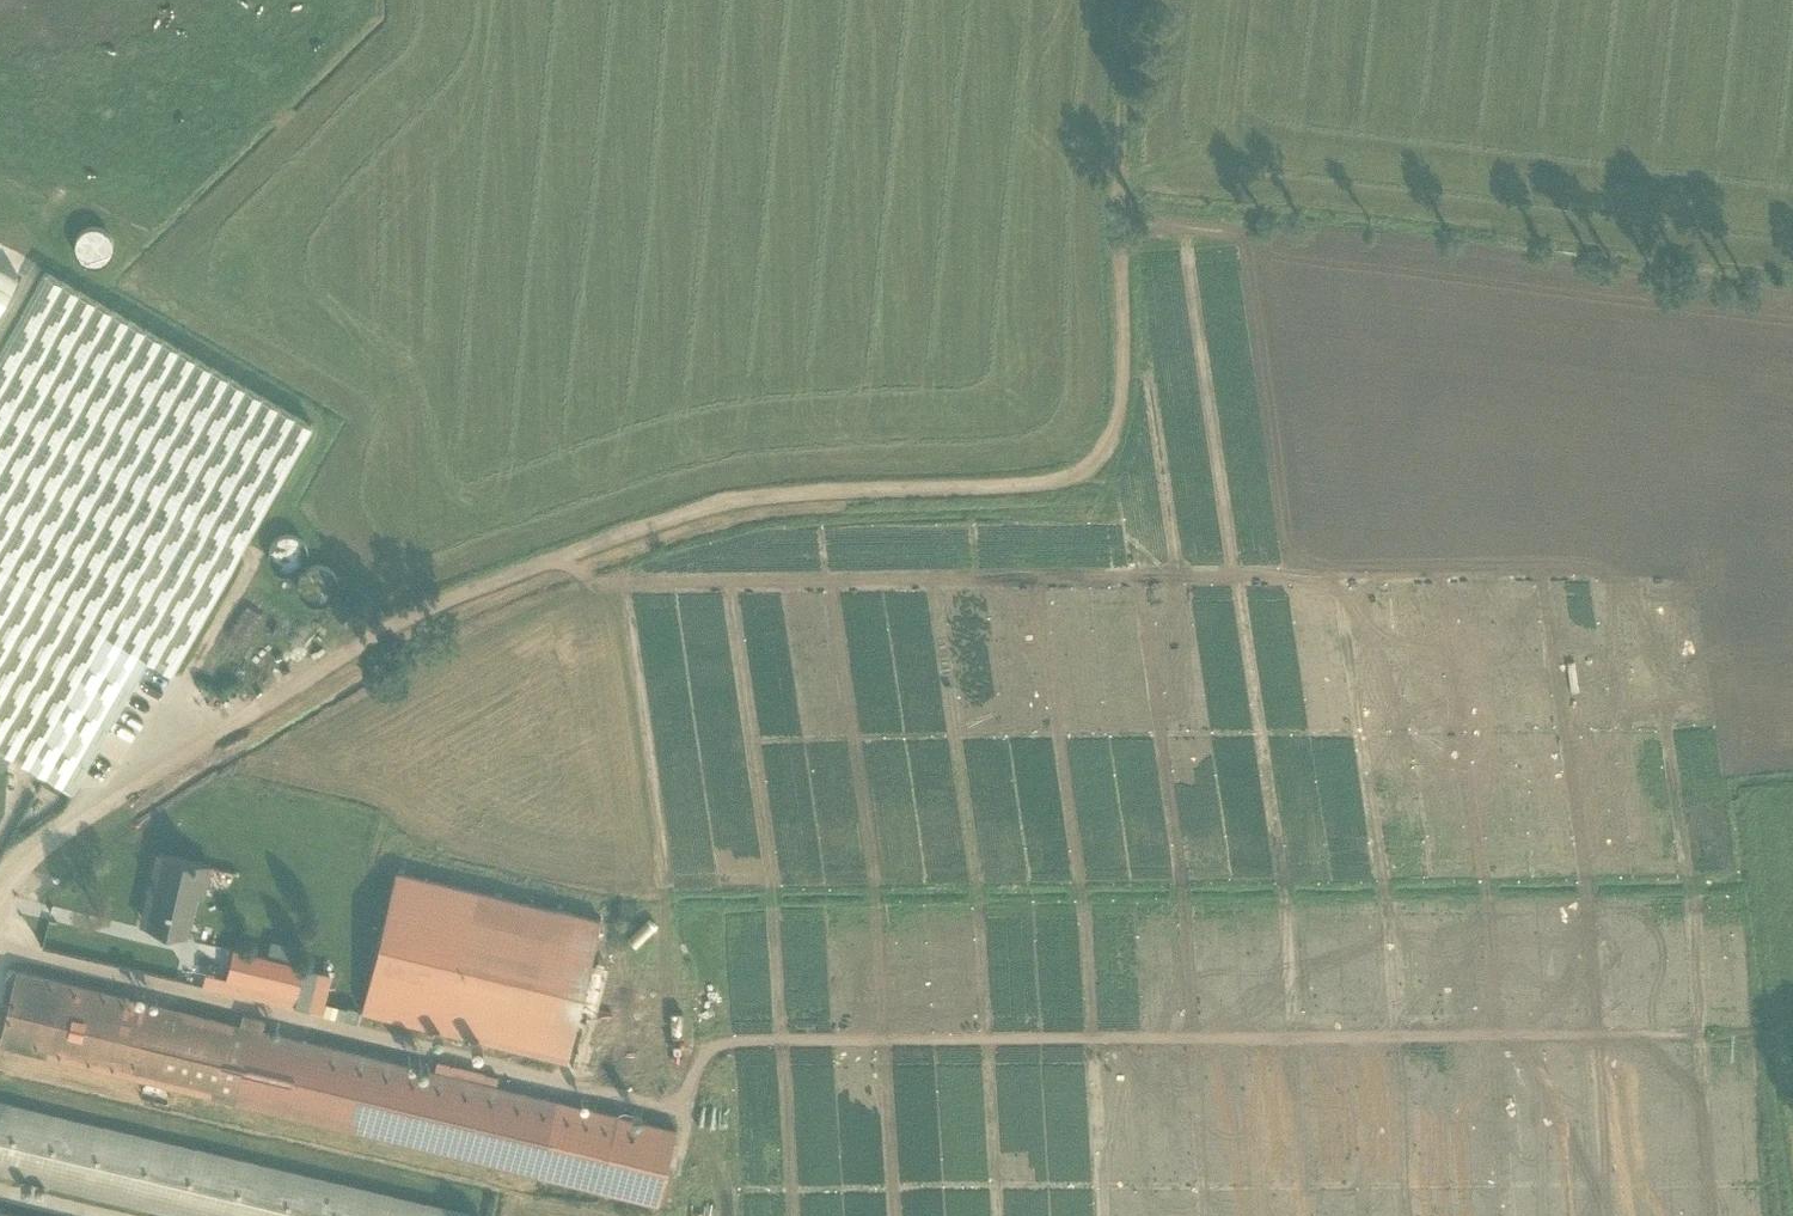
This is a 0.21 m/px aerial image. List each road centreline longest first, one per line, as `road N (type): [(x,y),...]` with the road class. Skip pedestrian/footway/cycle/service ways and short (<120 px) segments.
road 1 (track): [(1134,0),(1119,135),(1123,394),(1092,466),(1017,479),(764,492),(574,550),(382,624),(262,702)]
road 2 (unclassified): [(262,702),(35,853),(0,897)]

